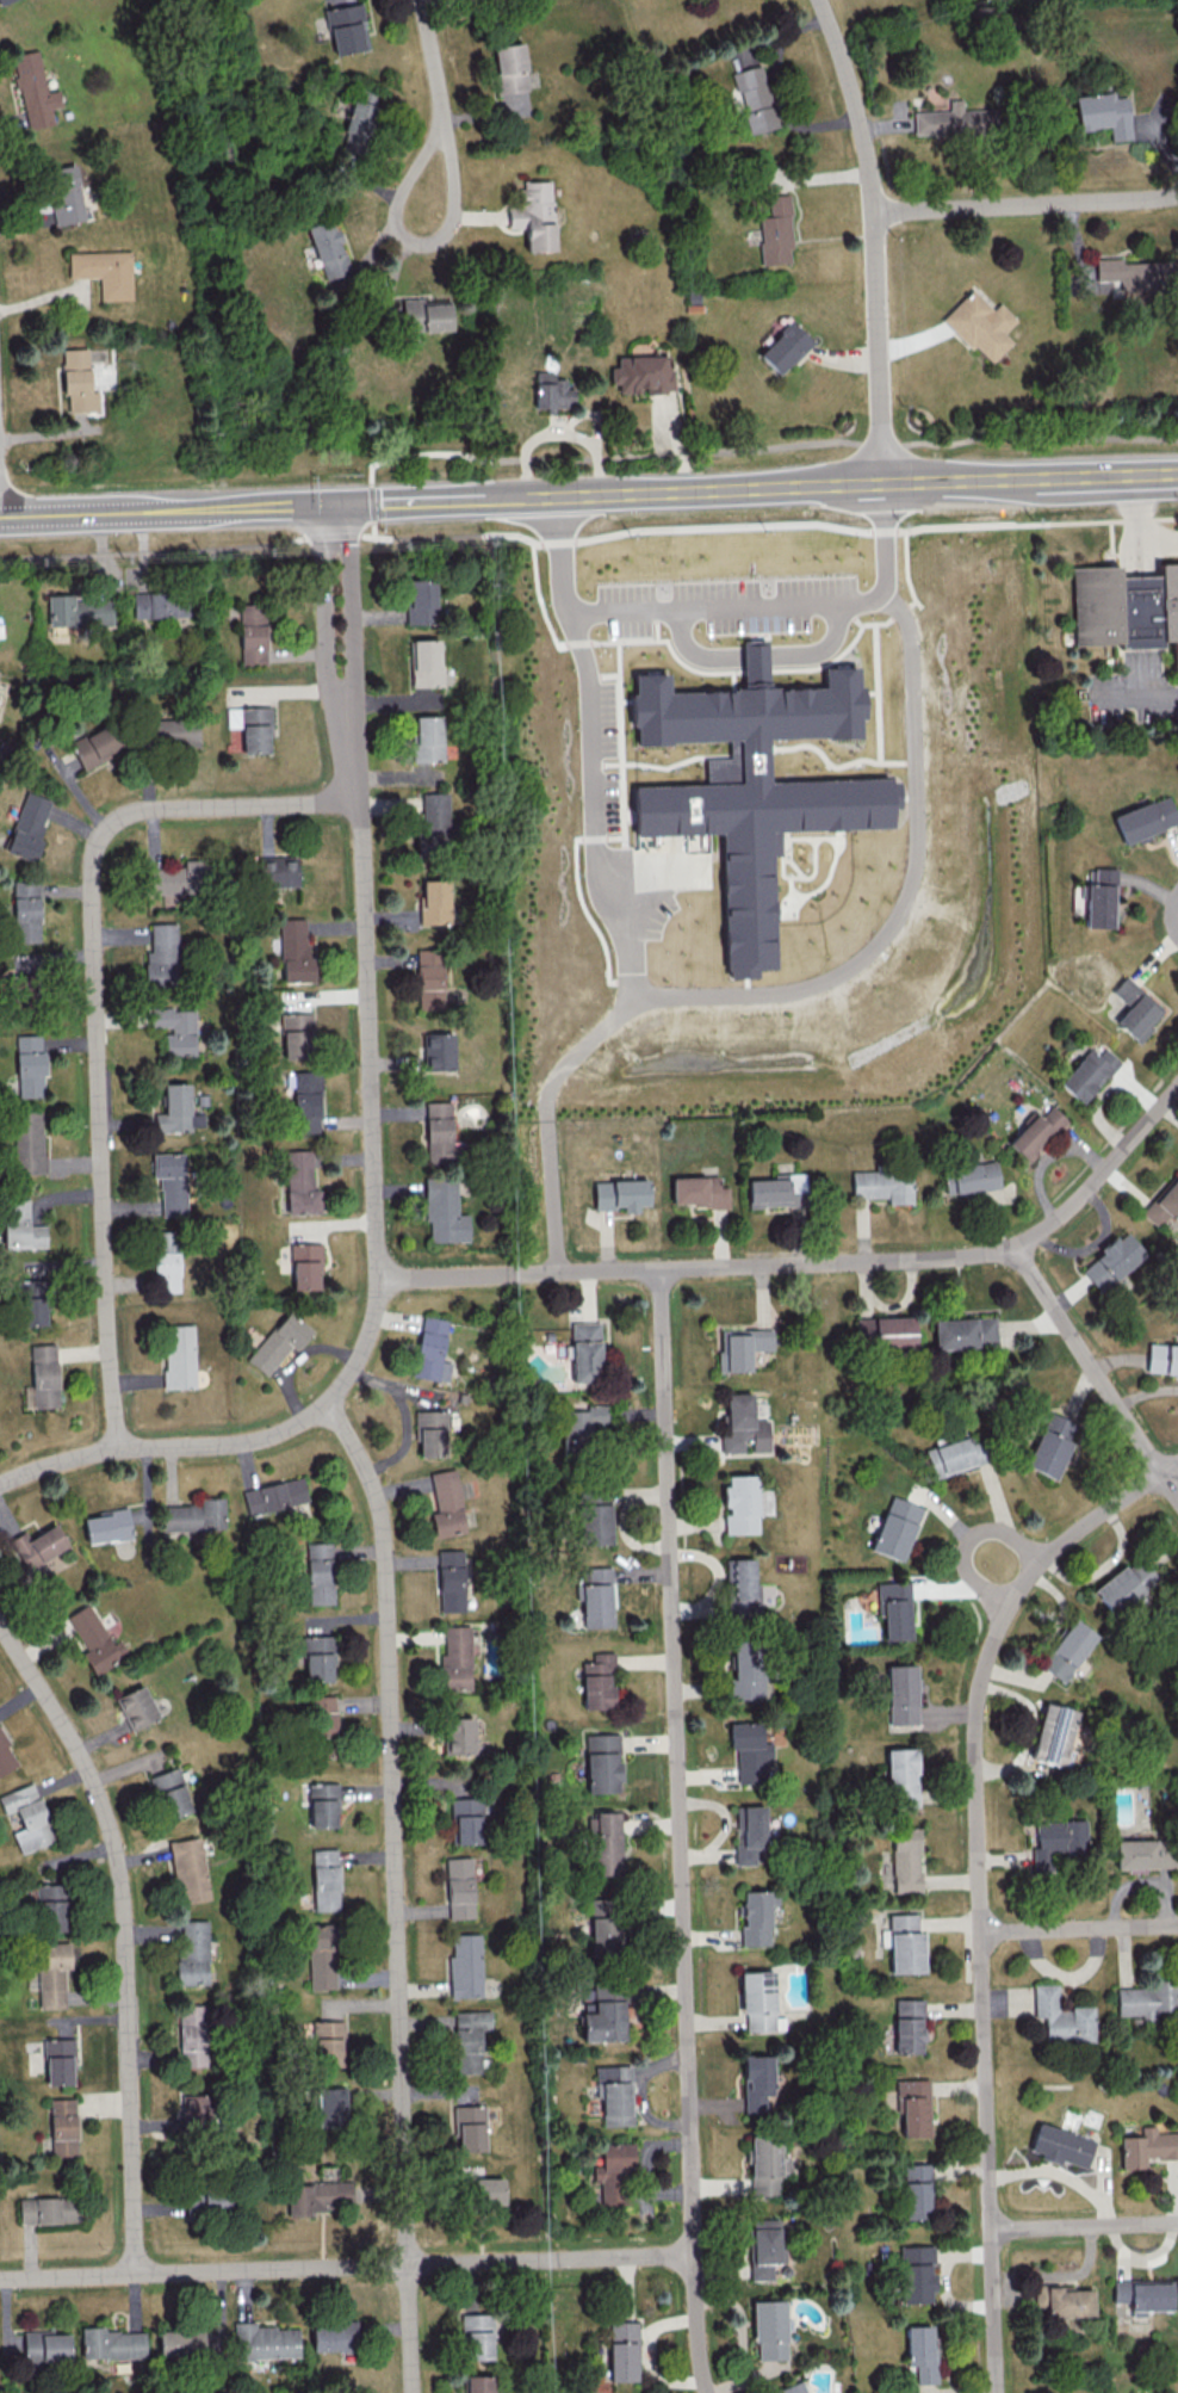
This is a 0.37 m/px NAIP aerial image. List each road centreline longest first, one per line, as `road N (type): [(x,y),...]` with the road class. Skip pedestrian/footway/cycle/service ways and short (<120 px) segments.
road 1 (residential): [(661,1270),(694,2255),(707,2392)]
road 2 (residential): [(345,709),(362,846),(379,1279),(370,1332),(326,1405),(289,1429),(246,1443),(86,1453),(0,1485)]
road 3 (residential): [(1177,1463),(1040,1558),(1004,1610),(975,1713),(995,2392)]
road 4 (residential): [(326,1405),(355,1448),(386,1538),(412,2392)]
road 5 (residential): [(358,798),(153,809),(122,817),(98,842),(92,873),(117,1449)]
road 6 (residential): [(1177,1090),(1098,1180),(1036,1233),(982,1255),(379,1279)]
road 7 (residential): [(0,2278),(694,2255)]
road 8 (residential): [(0,1623),(73,1742),(119,1857),(136,2274)]
road 9 (residential): [(819,0),(864,138),(875,211),(882,483)]
road 10 (tertiary): [(882,483),(553,494)]
road 11 (tertiary): [(317,503),(0,516)]
road 12 (residential): [(1177,192),(875,211)]
road 13 (residential): [(1177,1496),(1011,1248)]
road 14 (tertiary): [(1177,472),(882,483)]
road 15 (residential): [(439,138),(392,206),(401,237),(413,242),(441,236),(451,222),(451,162),(439,138)]
road 16 (tertiary): [(553,494),(317,503)]
road 17 (residential): [(317,503),(324,676),(345,709)]
road 18 (residential): [(345,709),(353,675),(346,502)]
road 19 (residential): [(1177,1925),(979,1933)]
road 20 (residential): [(1177,2223),(991,2228)]
road 21 (residential): [(1040,1558),(999,1533),(985,1531),(965,1545),(966,1570),(1004,1610)]
road 22 (residential): [(559,1272),(544,1119)]
road 23 (residential): [(421,0),(440,98),(439,138)]

